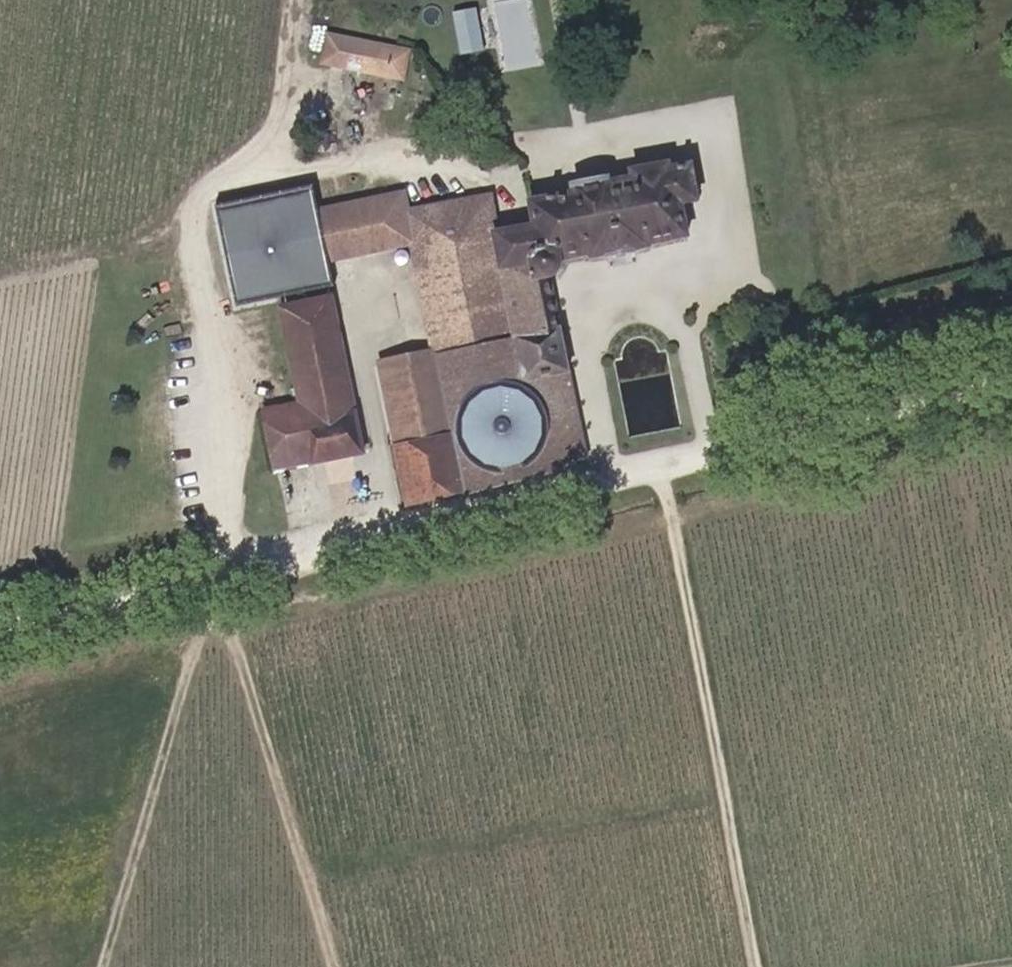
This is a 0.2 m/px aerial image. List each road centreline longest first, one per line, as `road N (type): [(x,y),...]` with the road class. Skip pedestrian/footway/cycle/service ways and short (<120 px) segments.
road 1 (track): [(754,966),(657,473)]
road 2 (track): [(210,577),(330,966)]
road 3 (track): [(210,577),(102,966)]

